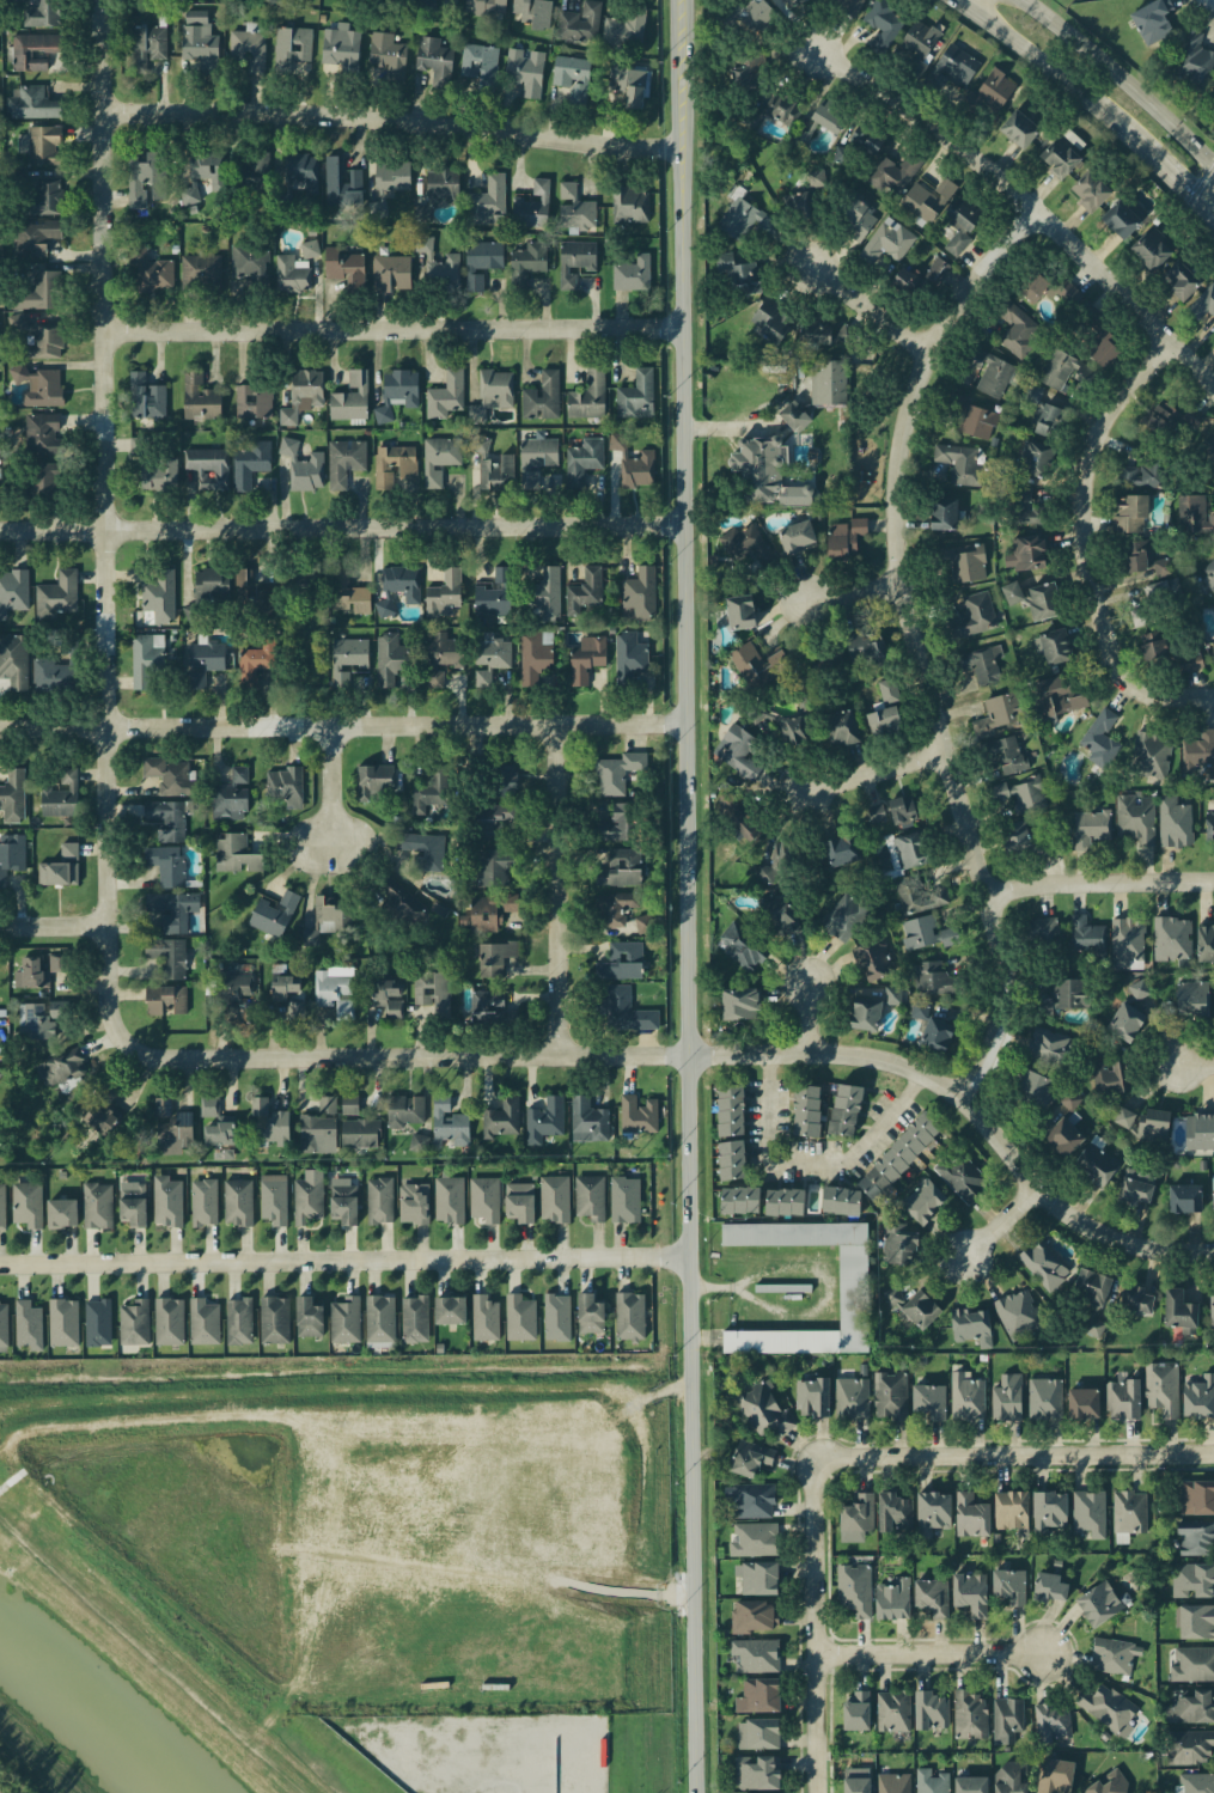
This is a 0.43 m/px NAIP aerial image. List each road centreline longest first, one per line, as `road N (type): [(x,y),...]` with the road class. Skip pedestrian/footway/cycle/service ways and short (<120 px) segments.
road 1 (tertiary): [(697,1792),(683,526),(693,324),(682,0)]
road 2 (residential): [(152,1059),(129,1050),(120,1036),(109,989),(110,0)]
road 3 (residential): [(957,1098),(1000,1047),(1011,980),(910,584),(907,452),(919,397),(956,313),(1043,212)]
road 4 (residential): [(694,1257),(0,1264)]
road 5 (residential): [(0,729),(687,724)]
road 6 (residential): [(683,526),(0,530)]
road 7 (residential): [(759,1057),(152,1059)]
road 8 (residential): [(112,328),(693,324)]
road 9 (residential): [(111,111),(304,114),(684,148)]
road 10 (residential): [(1213,377),(974,151),(820,51)]
road 11 (residential): [(816,1550),(813,1457),(1213,1453)]
road 12 (residential): [(812,1056),(877,1061),(925,1079),(984,1124),(1041,1191),(1108,1230),(1143,1243),(1213,1248)]
road 13 (residential): [(557,1057),(563,725)]
road 14 (residential): [(1179,342),(1117,407),(1093,466),(1090,544),(1111,633)]
road 15 (secondary): [(1213,165),(1022,0)]
road 16 (residential): [(821,1792),(816,1550)]
road 17 (residential): [(818,1652),(1047,1654)]
road 18 (residential): [(1213,880),(993,892)]
road 19 (secondary): [(953,0),(1124,129)]
road 20 (residential): [(812,268),(937,355)]
road 21 (residential): [(815,785),(954,752)]
road 22 (residential): [(1111,633),(1120,664),(1137,687),(1172,699),(1213,698)]
road 23 (residential): [(334,860),(334,726)]
road 24 (secondary): [(1124,129),(1213,210)]

